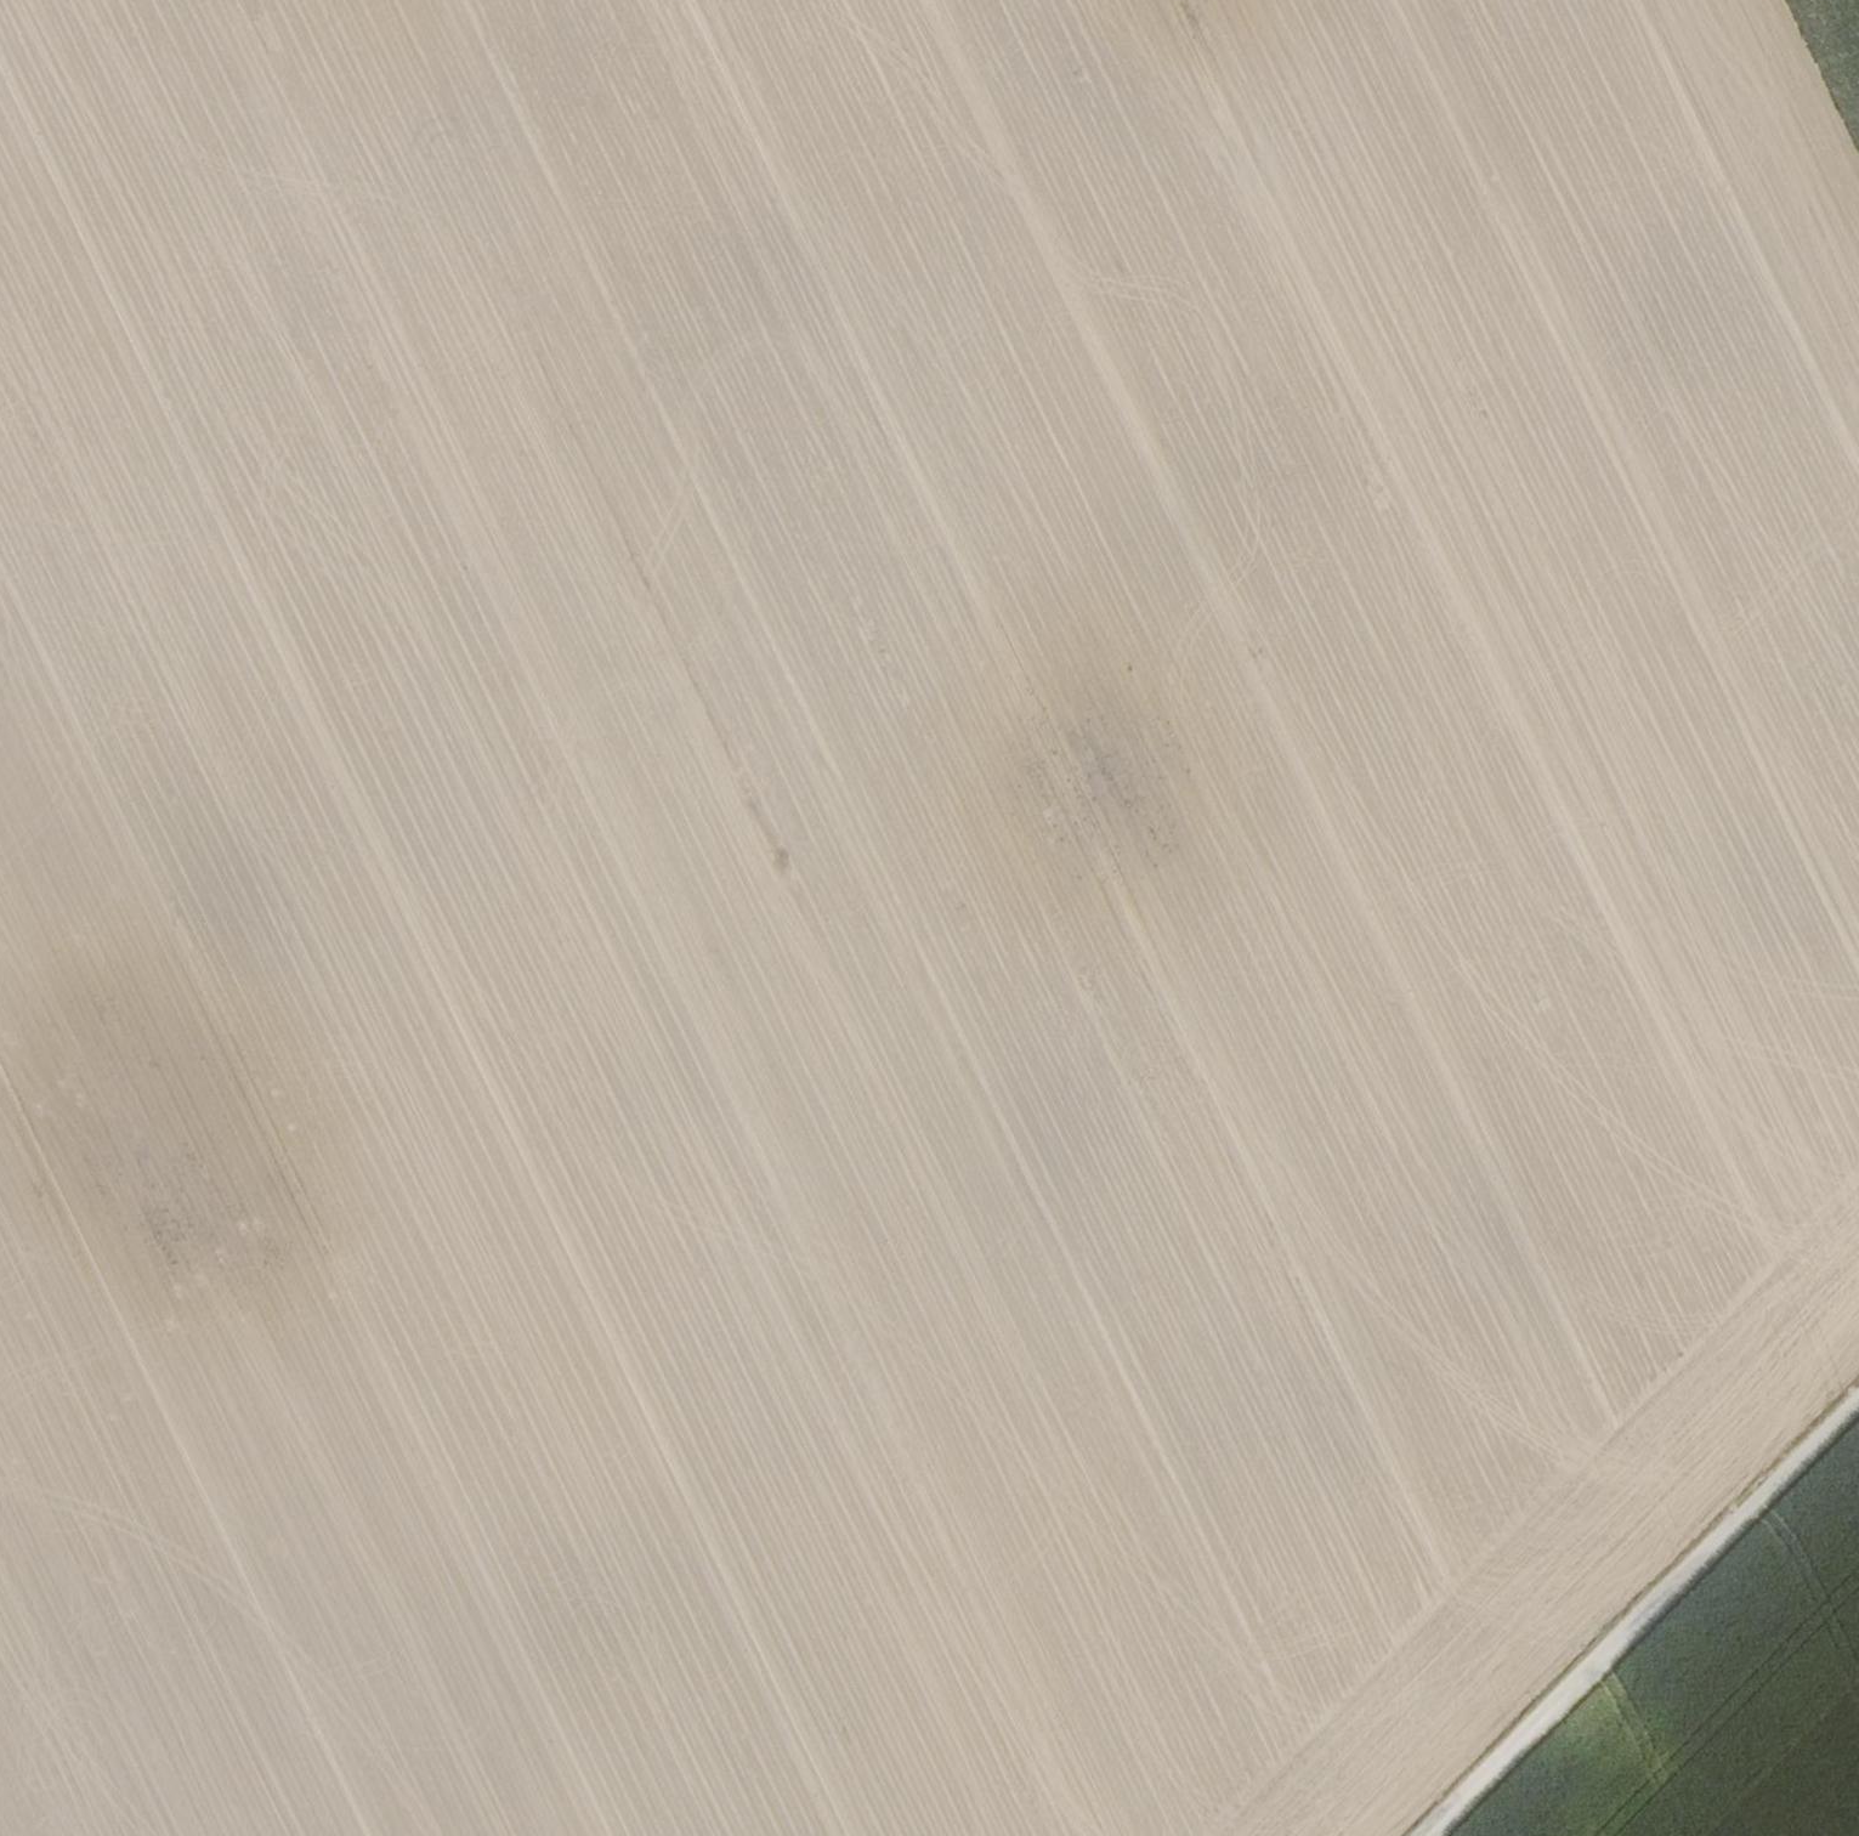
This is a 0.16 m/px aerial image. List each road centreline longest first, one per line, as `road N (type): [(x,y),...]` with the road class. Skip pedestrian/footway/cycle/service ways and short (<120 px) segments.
road 1 (track): [(1450,1835),(1703,1563),(1858,1416)]

